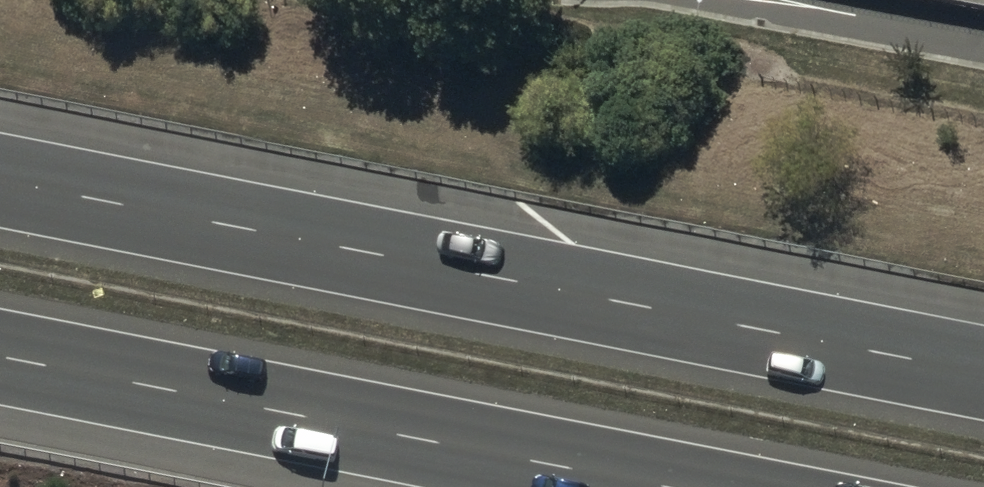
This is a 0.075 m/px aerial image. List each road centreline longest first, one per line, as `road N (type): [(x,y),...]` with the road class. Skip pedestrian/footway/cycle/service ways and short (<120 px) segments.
road 1 (motorway): [(0,179),(983,373)]
road 2 (motorway): [(673,486),(0,357)]

